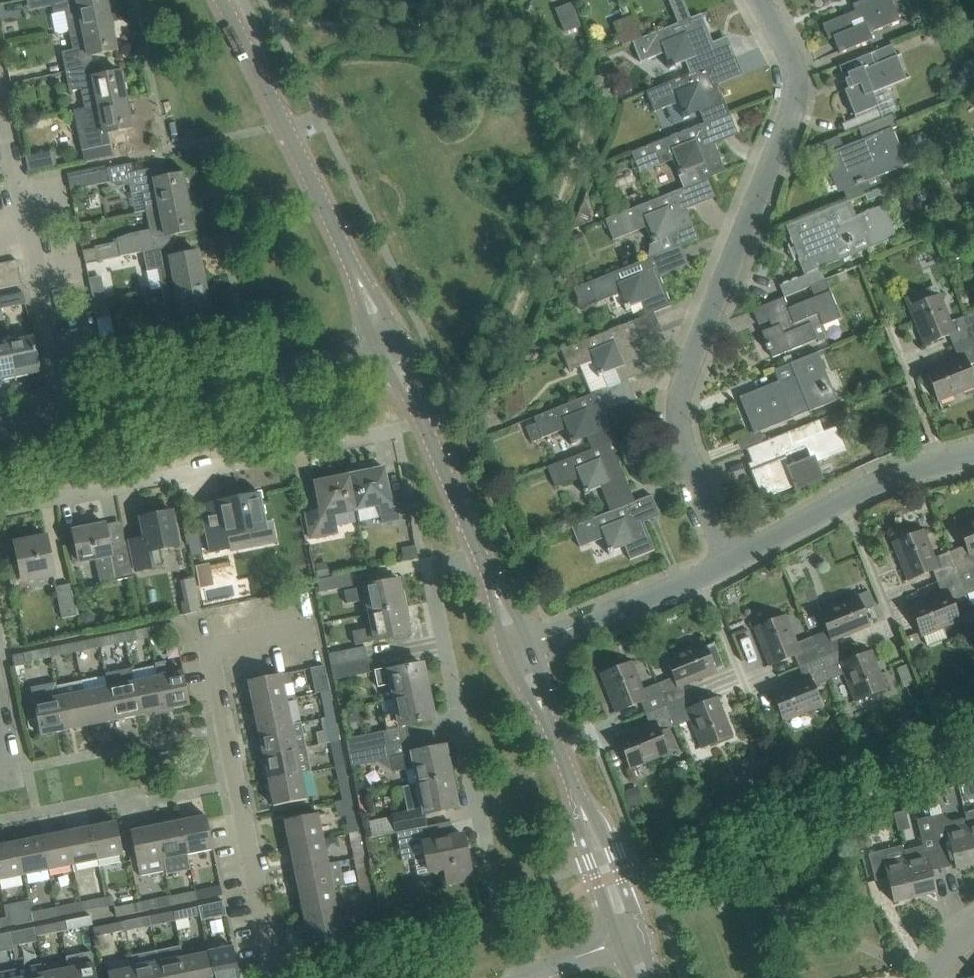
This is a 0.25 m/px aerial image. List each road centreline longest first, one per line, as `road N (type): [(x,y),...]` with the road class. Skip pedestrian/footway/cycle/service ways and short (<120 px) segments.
road 1 (residential): [(730,562),(685,453),(680,398),(794,107),(794,69),(760,0)]
road 2 (tertiary): [(386,343),(223,0)]
road 3 (residential): [(276,977),(210,649)]
road 4 (unclassified): [(68,415),(386,343)]
road 5 (tertiary): [(494,589),(386,343)]
road 6 (residential): [(730,562),(872,484),(973,453)]
road 7 (residential): [(535,642),(730,562)]
road 8 (residential): [(68,415),(28,235)]
road 9 (tertiary): [(582,802),(579,831),(618,942)]
road 10 (tertiary): [(643,933),(616,854),(582,802)]
road 11 (residential): [(28,235),(0,93)]

